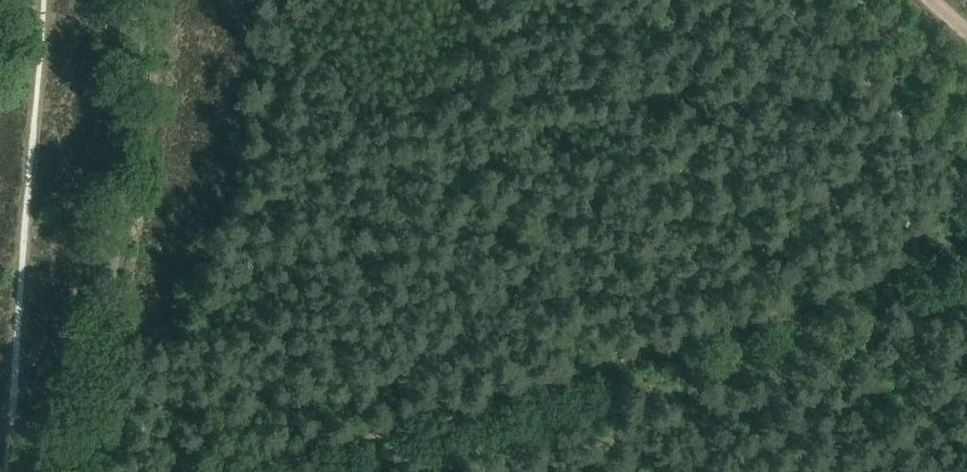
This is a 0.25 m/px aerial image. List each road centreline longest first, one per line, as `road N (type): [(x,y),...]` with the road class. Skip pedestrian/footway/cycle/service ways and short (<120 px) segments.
road 1 (unclassified): [(71,471),(120,172),(136,0)]
road 2 (track): [(530,400),(752,330),(966,242)]
road 3 (track): [(251,471),(530,400)]

